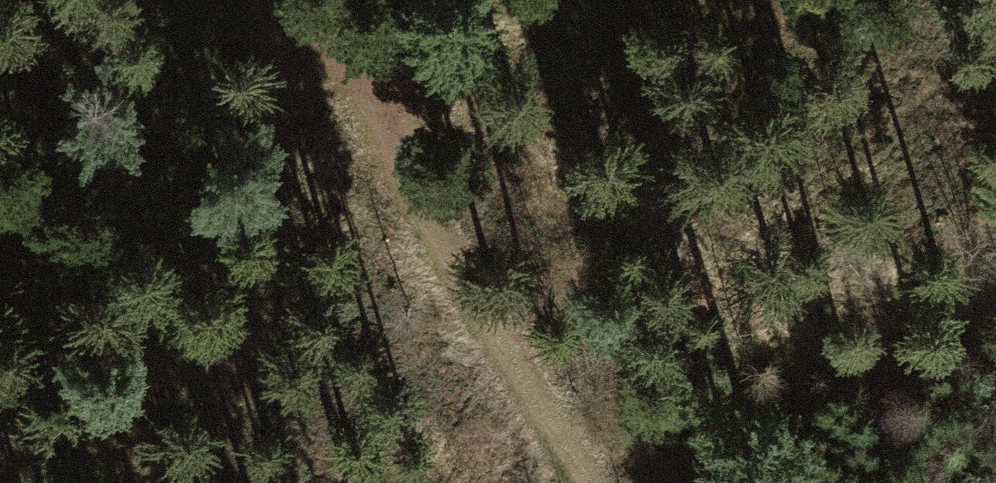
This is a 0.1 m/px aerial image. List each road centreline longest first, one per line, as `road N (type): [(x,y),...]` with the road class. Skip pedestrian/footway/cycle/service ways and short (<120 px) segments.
road 1 (track): [(285,0),(362,77),(596,482)]
road 2 (track): [(362,77),(690,237),(806,272)]

